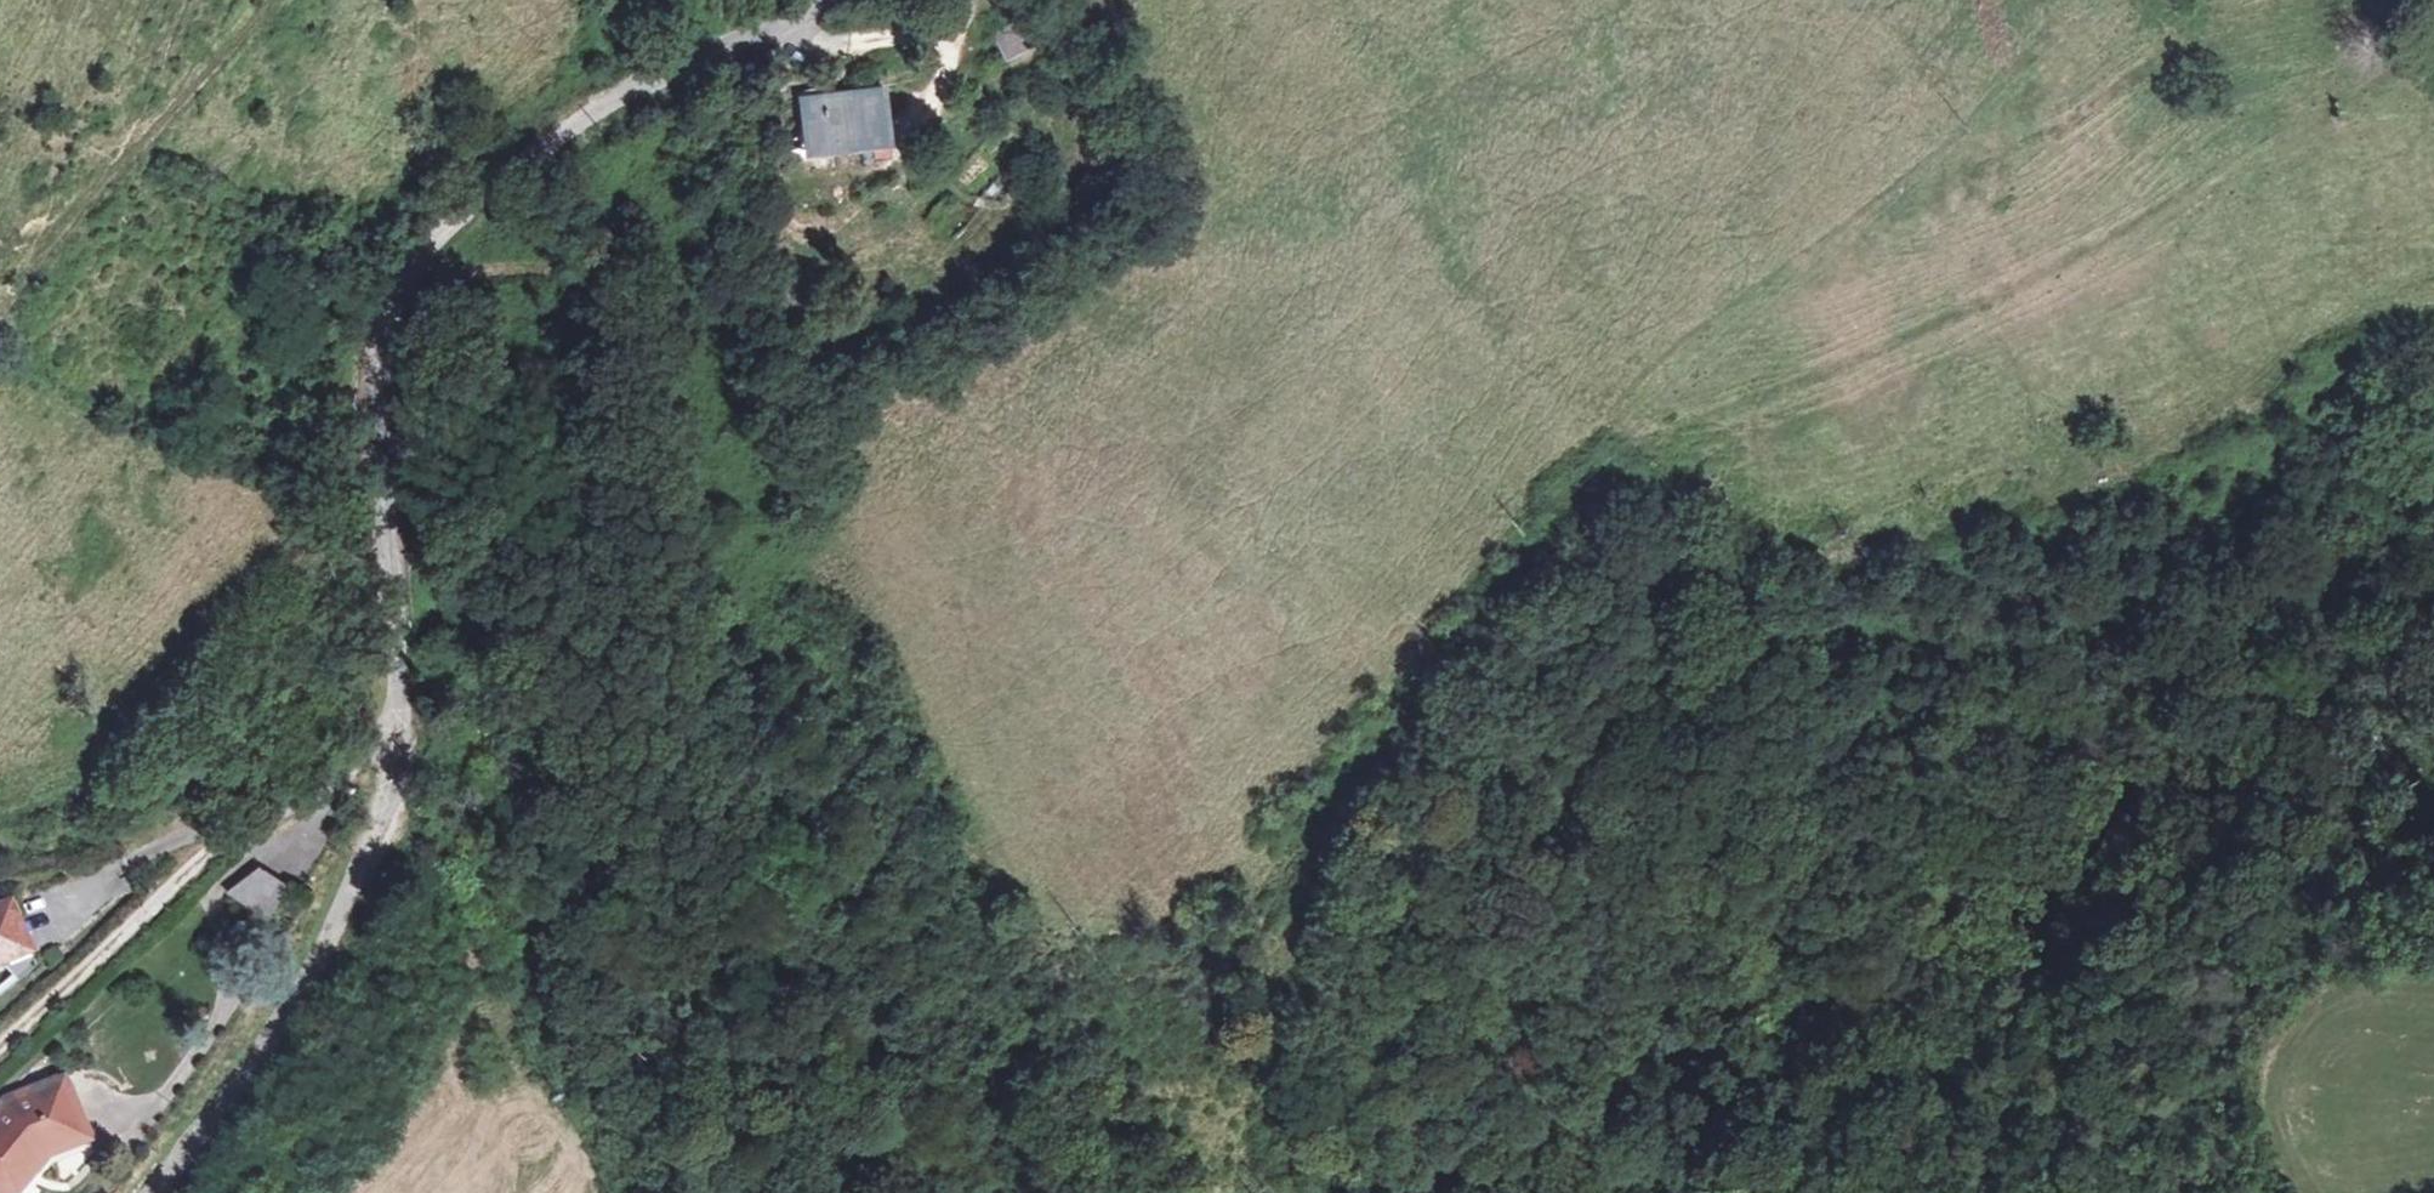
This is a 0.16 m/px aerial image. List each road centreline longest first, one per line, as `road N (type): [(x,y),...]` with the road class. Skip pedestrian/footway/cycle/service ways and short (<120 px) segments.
road 1 (unclassified): [(809,0),(574,119),(464,208),(399,283),(383,346),(398,741)]
road 2 (unclassified): [(398,741),(374,841),(343,917),(268,1041),(149,1192)]
road 3 (track): [(0,1050),(238,838)]
road 4 (unclassified): [(238,838),(398,741)]

